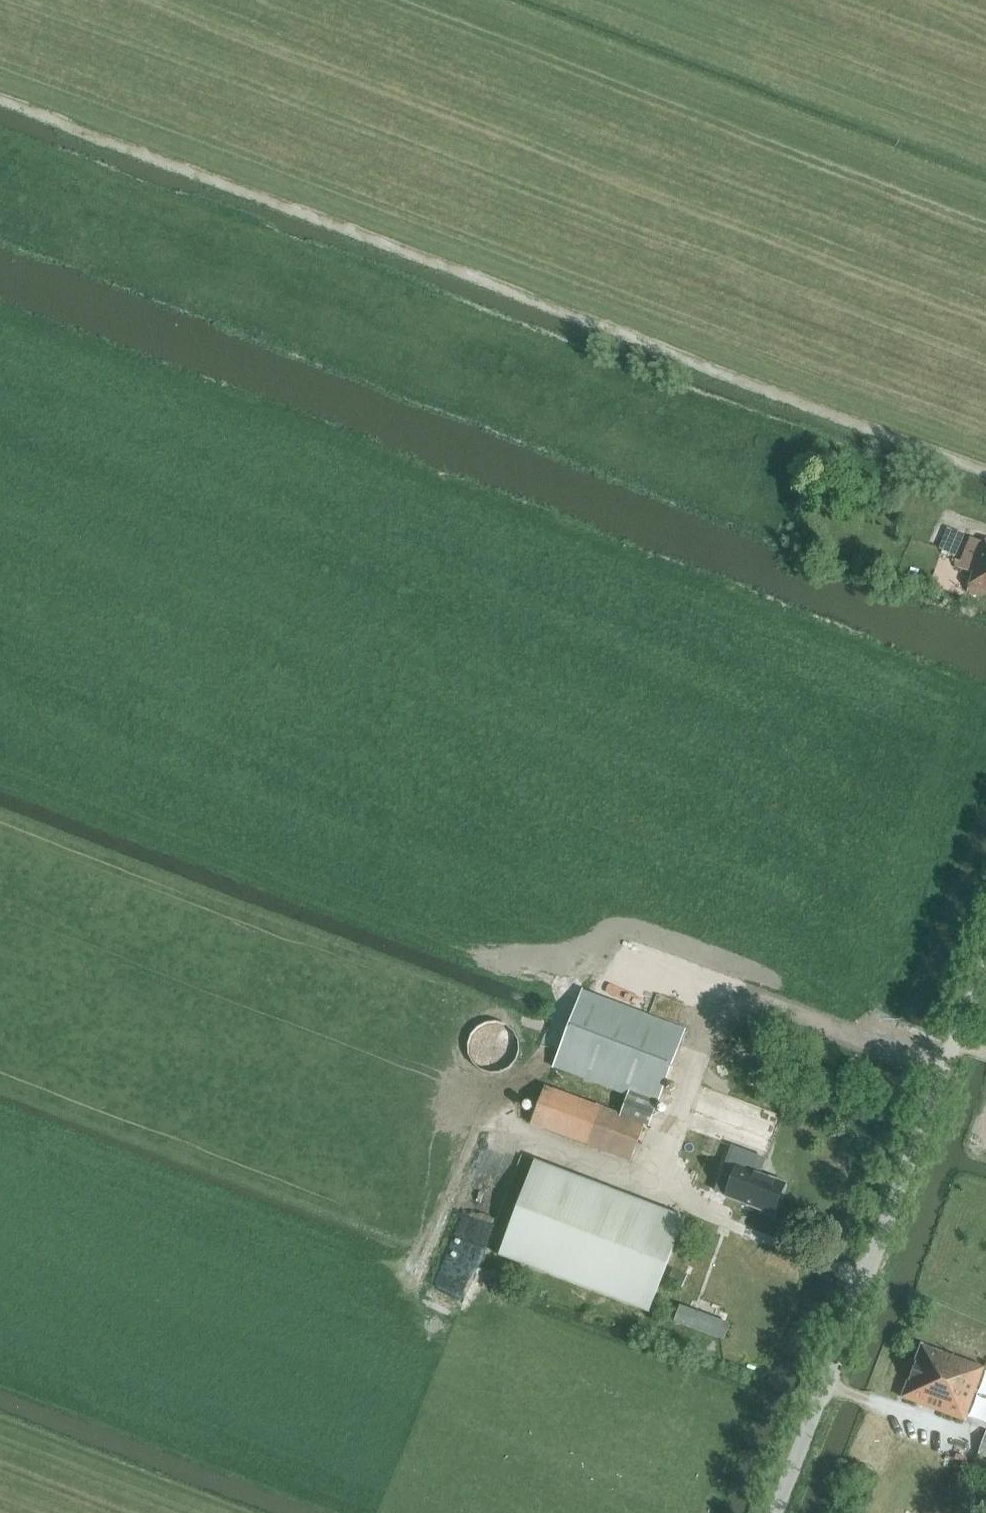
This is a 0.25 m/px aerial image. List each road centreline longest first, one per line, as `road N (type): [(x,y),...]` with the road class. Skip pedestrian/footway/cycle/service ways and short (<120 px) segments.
road 1 (unclassified): [(775,1512),(985,956)]

